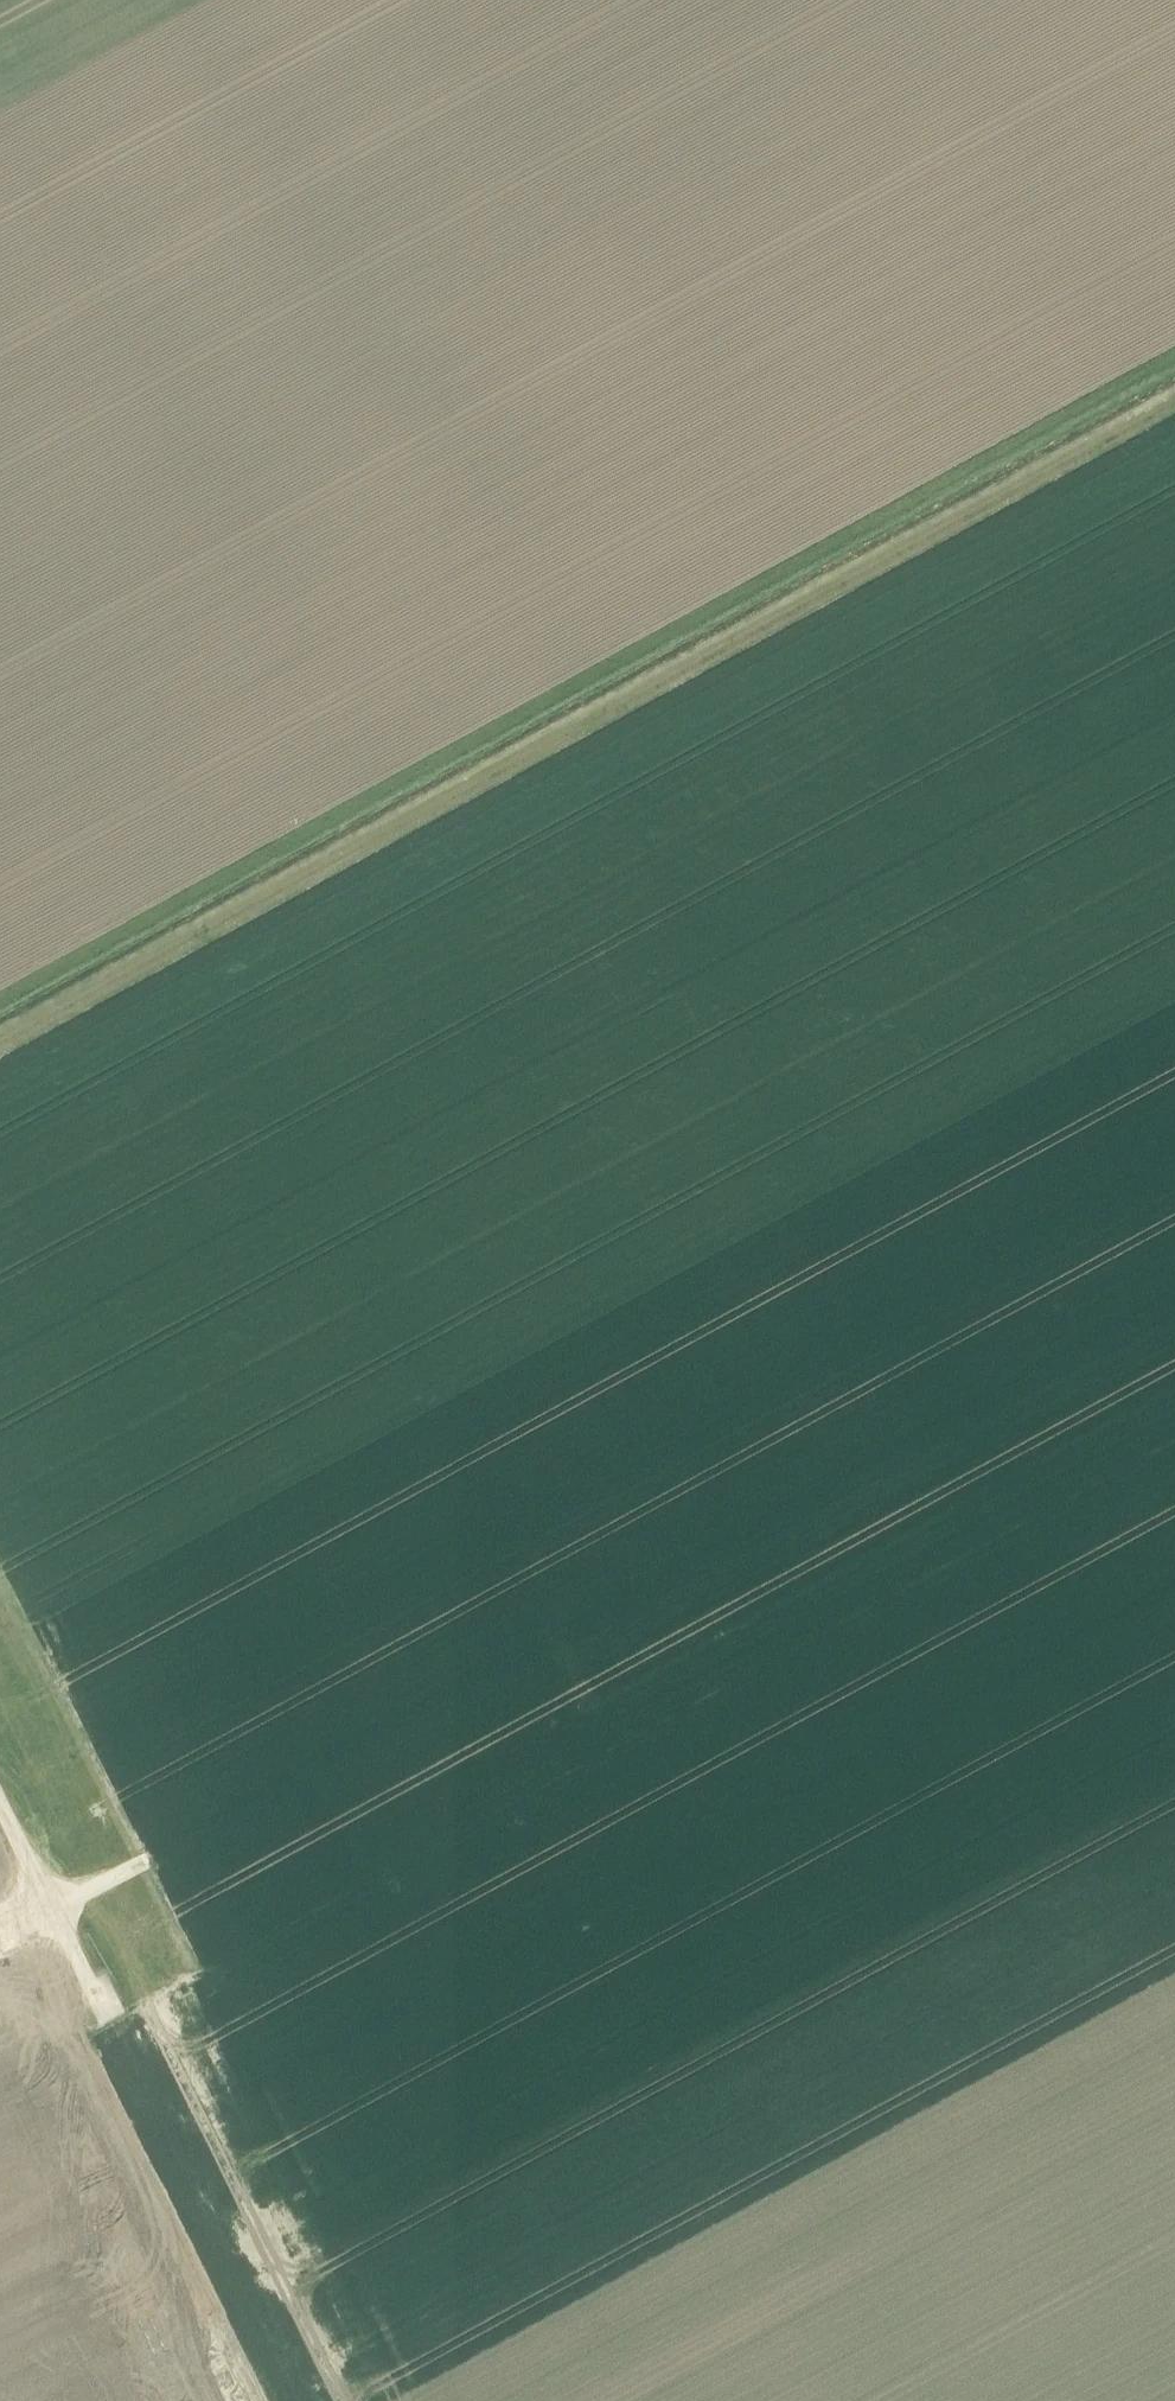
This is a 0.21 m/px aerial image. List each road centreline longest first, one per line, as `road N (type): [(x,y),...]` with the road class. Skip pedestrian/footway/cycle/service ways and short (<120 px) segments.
road 1 (unclassified): [(110,2015),(0,1793)]

